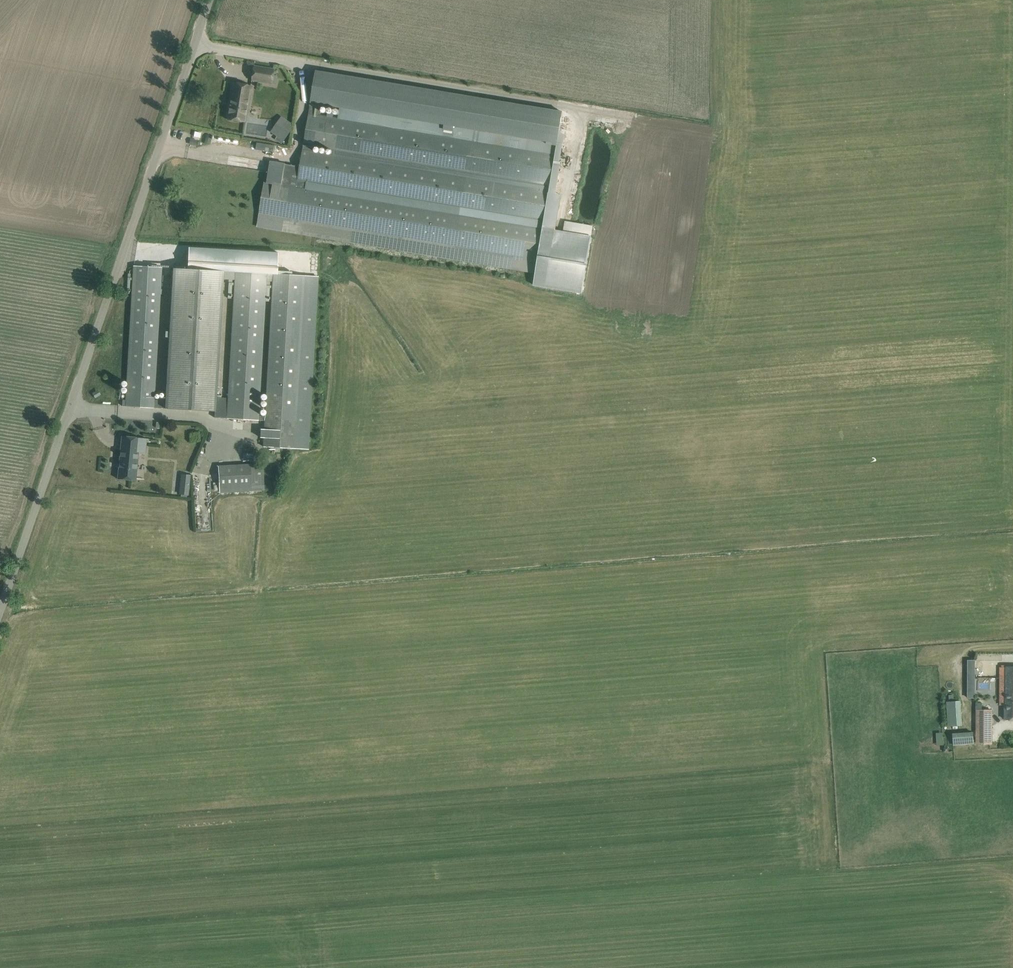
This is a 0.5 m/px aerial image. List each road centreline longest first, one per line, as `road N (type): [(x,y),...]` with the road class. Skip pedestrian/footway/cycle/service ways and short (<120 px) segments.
road 1 (unclassified): [(0,605),(209,0)]

